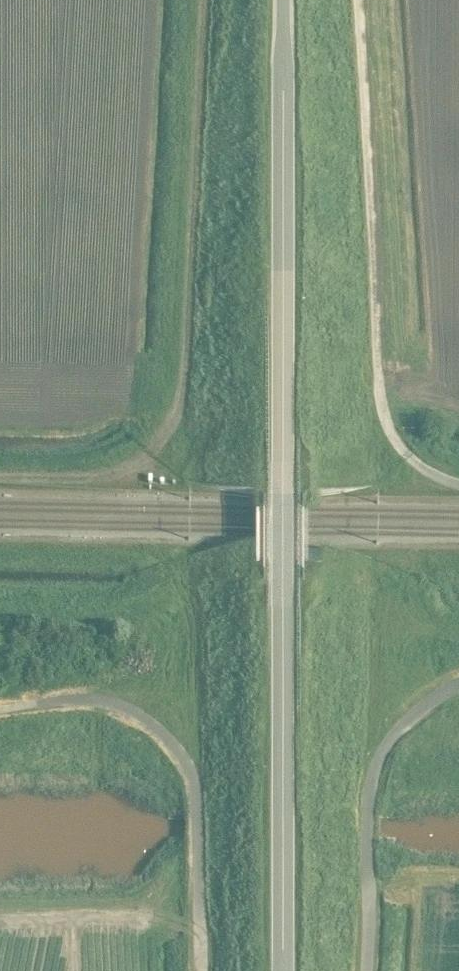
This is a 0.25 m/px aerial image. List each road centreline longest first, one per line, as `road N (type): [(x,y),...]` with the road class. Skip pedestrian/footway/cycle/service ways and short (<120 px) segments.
road 1 (unclassified): [(282,970),(282,0)]
road 2 (track): [(205,0),(176,413),(151,452),(111,473),(0,476)]
road 3 (track): [(196,793),(178,598),(164,564),(140,553),(0,550)]
road 4 (unclassified): [(36,701),(88,697),(121,705),(180,753),(196,793),(201,970)]
road 5 (unclassified): [(366,970),(373,778),(398,729),(458,683)]
road 6 (track): [(458,555),(416,562),(389,598),(377,765)]

